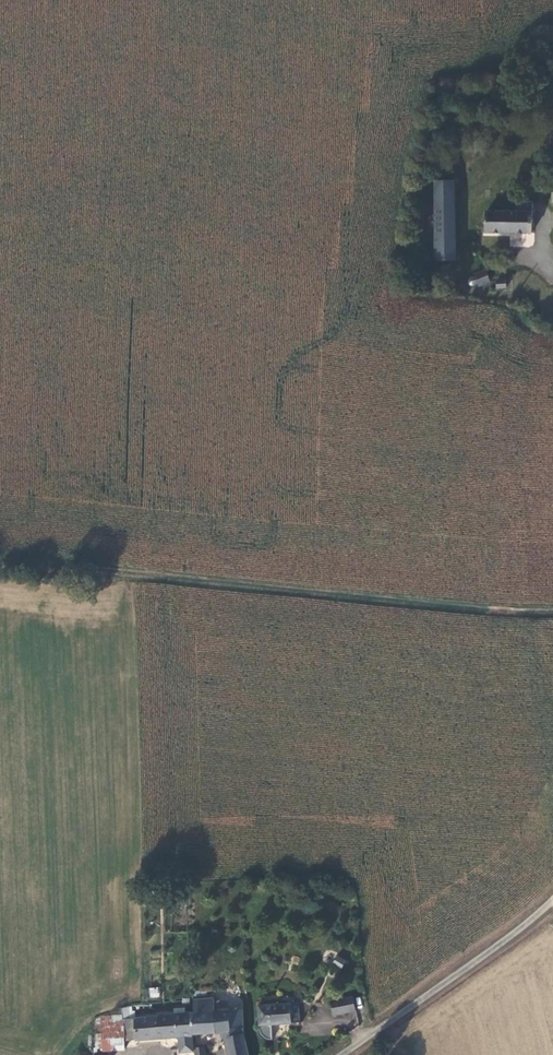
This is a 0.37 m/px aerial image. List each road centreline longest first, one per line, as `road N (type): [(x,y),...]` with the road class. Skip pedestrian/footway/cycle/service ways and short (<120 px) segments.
road 1 (unclassified): [(339,1054),(552,896)]

